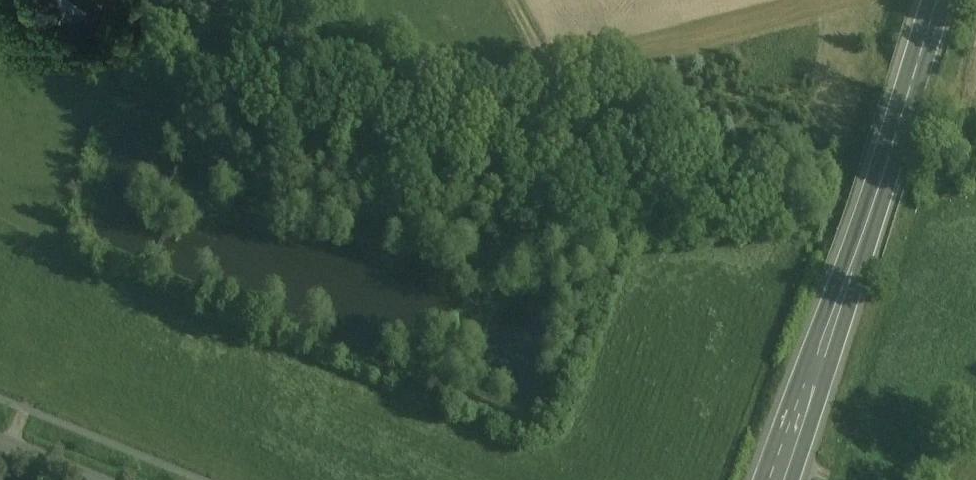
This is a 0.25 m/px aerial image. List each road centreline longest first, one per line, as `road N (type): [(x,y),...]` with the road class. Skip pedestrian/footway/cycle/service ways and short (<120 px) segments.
road 1 (secondary): [(938,0),(780,479)]

